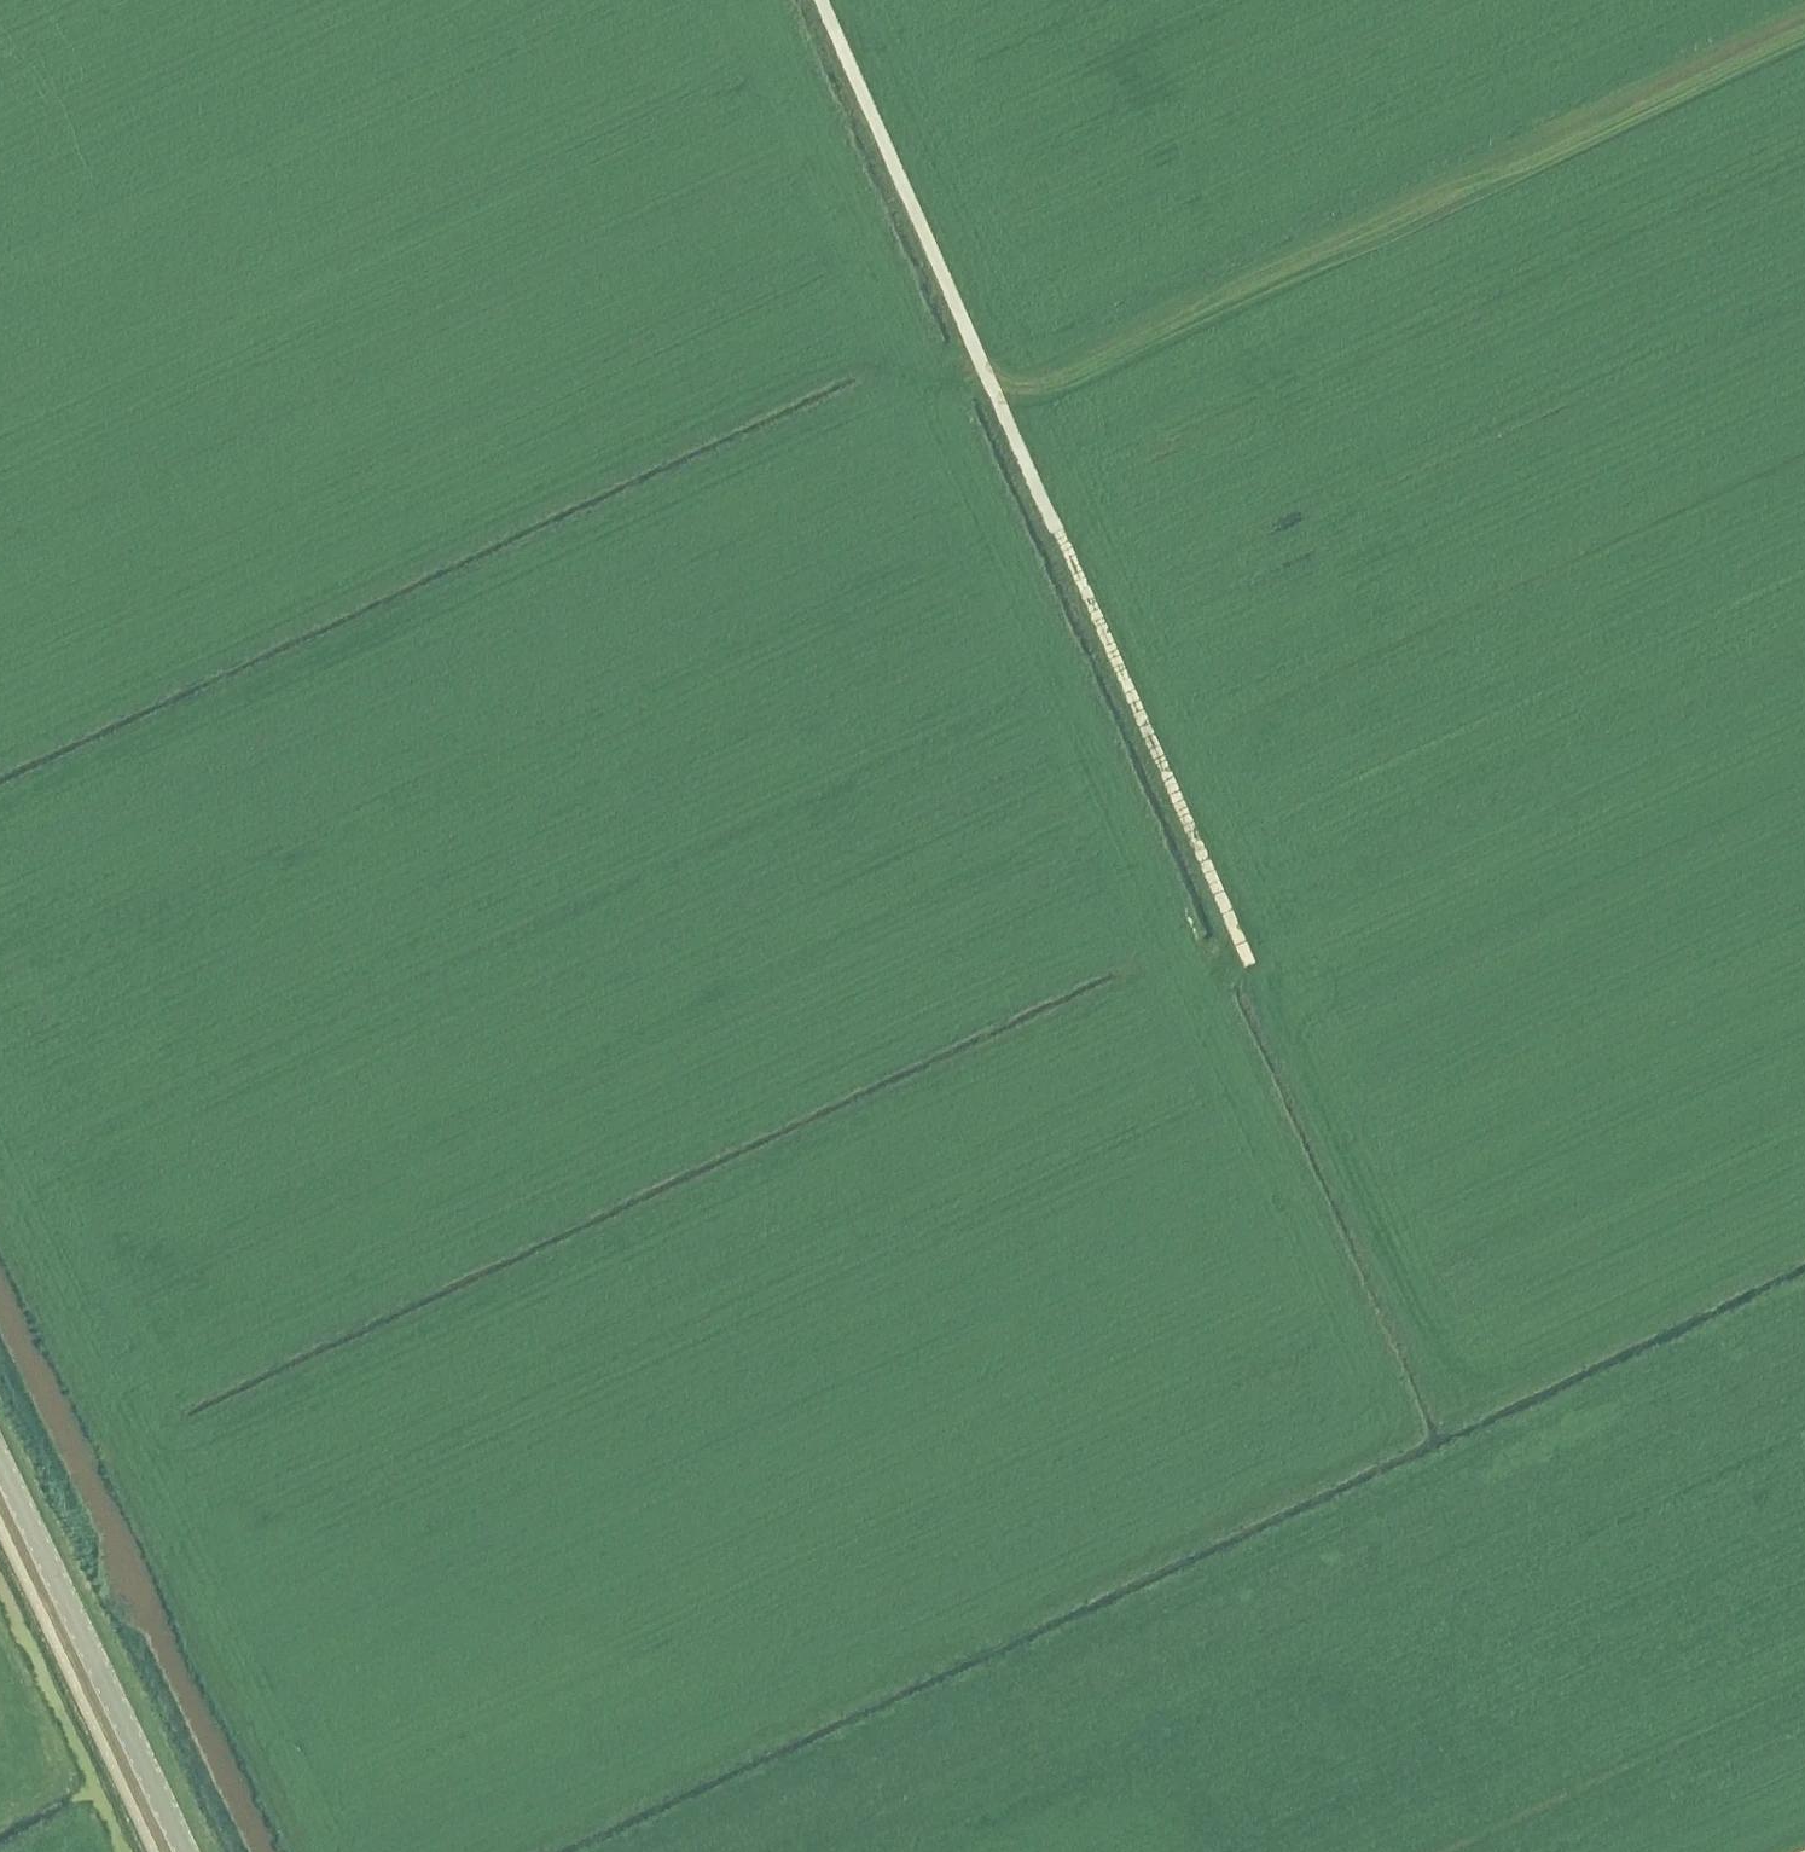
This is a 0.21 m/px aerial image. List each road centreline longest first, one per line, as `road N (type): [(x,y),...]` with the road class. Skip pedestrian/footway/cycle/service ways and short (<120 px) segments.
road 1 (unclassified): [(182,1851),(0,1467)]

